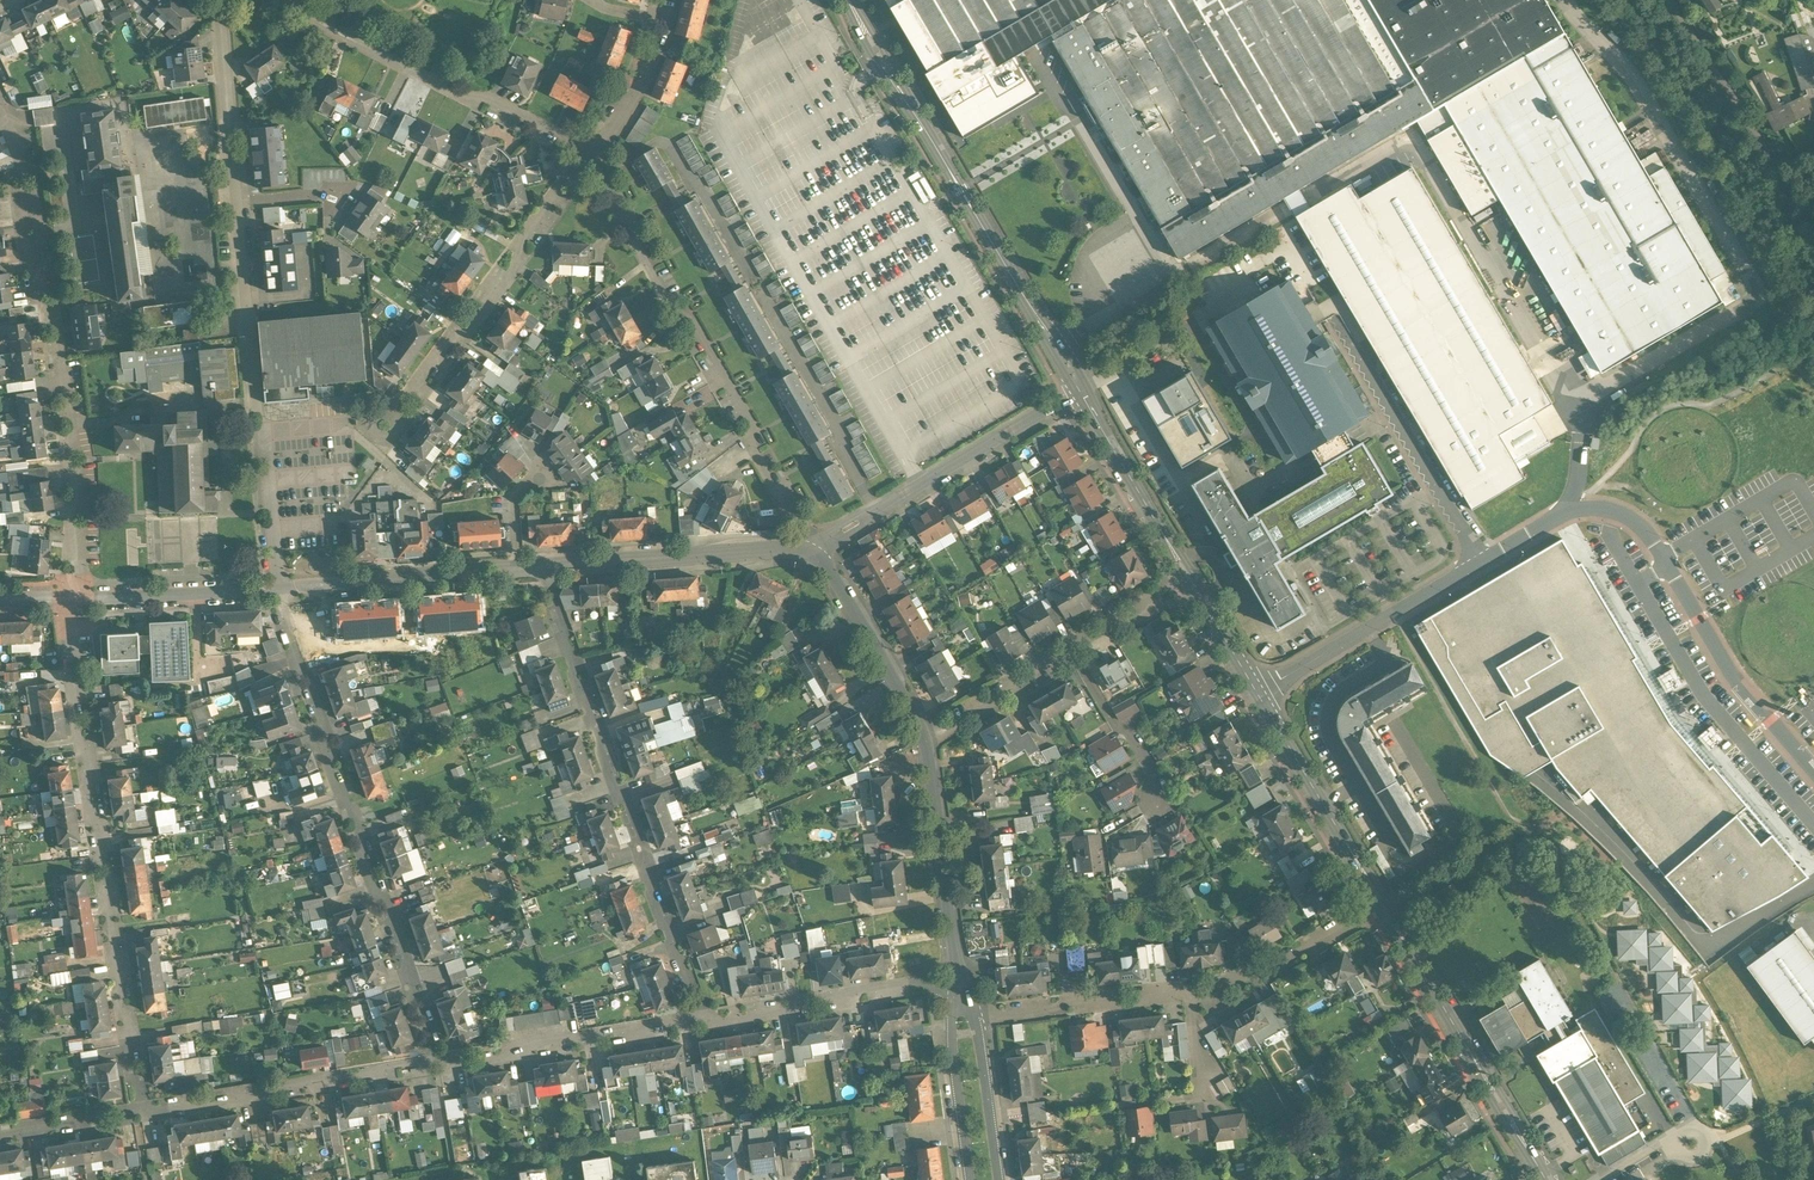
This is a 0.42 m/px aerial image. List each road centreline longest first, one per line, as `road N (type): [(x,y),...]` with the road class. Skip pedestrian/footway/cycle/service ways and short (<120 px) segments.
road 1 (secondary): [(1545,1179),(1258,695)]
road 2 (residential): [(140,1111),(62,598)]
road 3 (residential): [(80,598),(55,319),(40,304),(19,151),(0,95)]
road 4 (residential): [(435,1063),(295,653),(285,589)]
road 5 (unclassified): [(1813,773),(1712,647),(1653,543),(1618,513),(1576,509),(1481,563)]
road 6 (residential): [(706,1019),(673,944),(550,568)]
road 7 (secondary): [(1083,392),(850,0)]
road 8 (residential): [(594,172),(673,311),(695,316),(753,425),(750,436),(791,514),(788,547)]
road 9 (secondary): [(1258,695),(1083,392)]
road 10 (residential): [(290,0),(296,13),(455,93),(487,98),(568,139),(576,152)]
road 11 (residential): [(577,169),(524,235),(514,271),(471,332),(446,345),(385,426)]
road 12 (residential): [(812,550),(1083,392)]
road 13 (residential): [(435,1063),(140,1111)]
road 14 (unclassified): [(1481,563),(1342,323)]
road 15 (residential): [(706,1019),(435,1063)]
road 16 (residential): [(1481,563),(1258,695)]
road 17 (residential): [(959,982),(706,1019)]
road 18 (residential): [(927,743),(959,982)]
road 19 (residential): [(550,568),(788,547)]
road 20 (residential): [(235,201),(256,414),(268,431)]
road 21 (residential): [(285,589),(517,570)]
road 22 (residential): [(812,550),(832,571),(927,743)]
road 23 (residential): [(976,1016),(1189,997)]
road 24 (residential): [(218,0),(235,201)]
road 25 (residential): [(959,982),(953,1036),(970,1179)]
road 26 (residential): [(80,598),(278,590)]
road 27 (residential): [(1071,653),(1116,726),(1130,730),(1175,806)]
road 28 (residential): [(1189,997),(1249,978),(1356,918)]
road 29 (residential): [(927,743),(1071,653)]
road 30 (residential): [(517,570),(513,497),(544,472),(511,427)]
road 31 (residential): [(600,151),(655,56),(658,0)]
road 32 (residential): [(999,1179),(976,1016)]
road 33 (residential): [(268,431),(278,590)]
road 34 (residential): [(140,1111),(0,1137)]
road 35 (residential): [(1189,997),(1202,1098),(1162,1102)]

